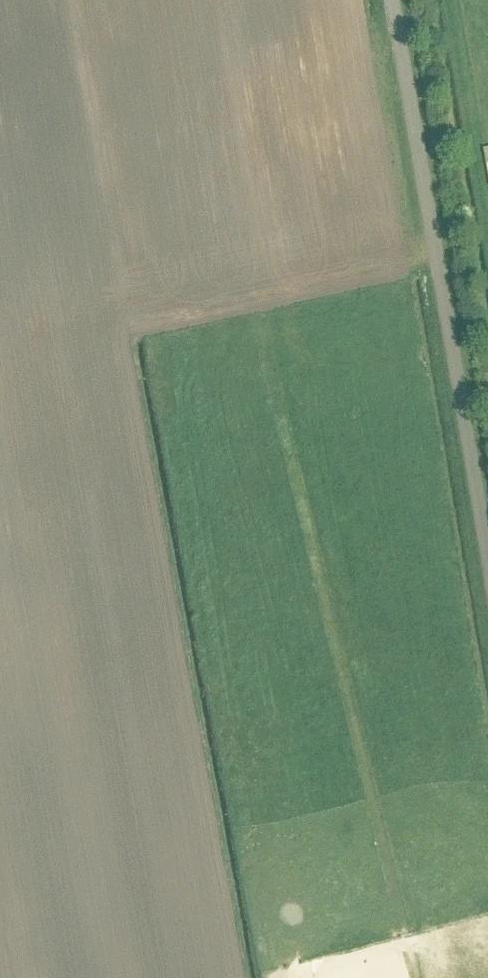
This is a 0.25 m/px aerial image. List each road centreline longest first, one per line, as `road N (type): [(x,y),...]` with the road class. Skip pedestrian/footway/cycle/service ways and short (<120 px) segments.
road 1 (unclassified): [(487,560),(392,0)]

